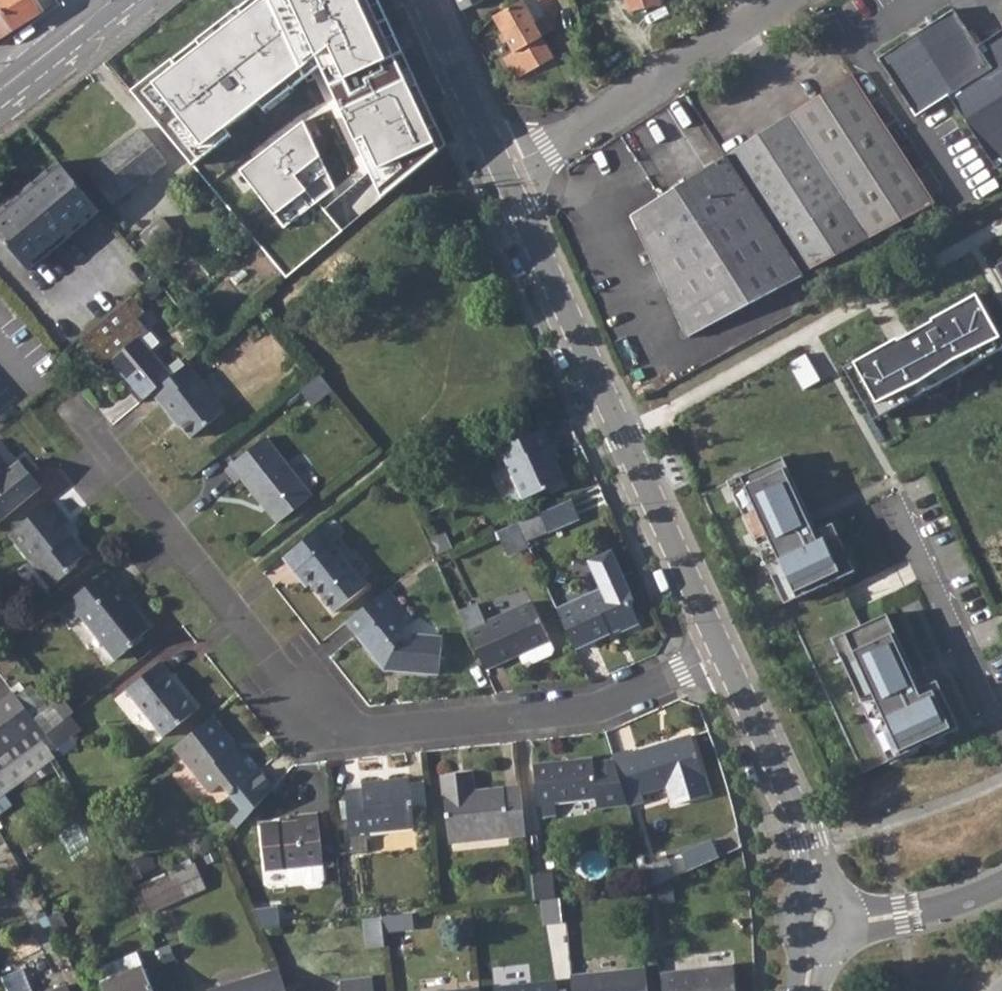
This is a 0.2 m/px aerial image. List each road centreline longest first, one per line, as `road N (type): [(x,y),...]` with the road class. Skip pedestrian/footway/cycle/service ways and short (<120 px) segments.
road 1 (residential): [(98,444),(251,641),(330,726),(373,738),(599,714),(726,657)]
road 2 (residential): [(505,175),(726,657)]
road 3 (residential): [(792,0),(505,175)]
road 4 (residential): [(726,657),(807,824),(828,919)]
road 5 (residential): [(1001,714),(907,513)]
road 6 (residential): [(428,0),(505,175)]
road 7 (residential): [(1001,883),(923,912),(828,919)]
road 8 (tertiary): [(112,0),(0,90)]

